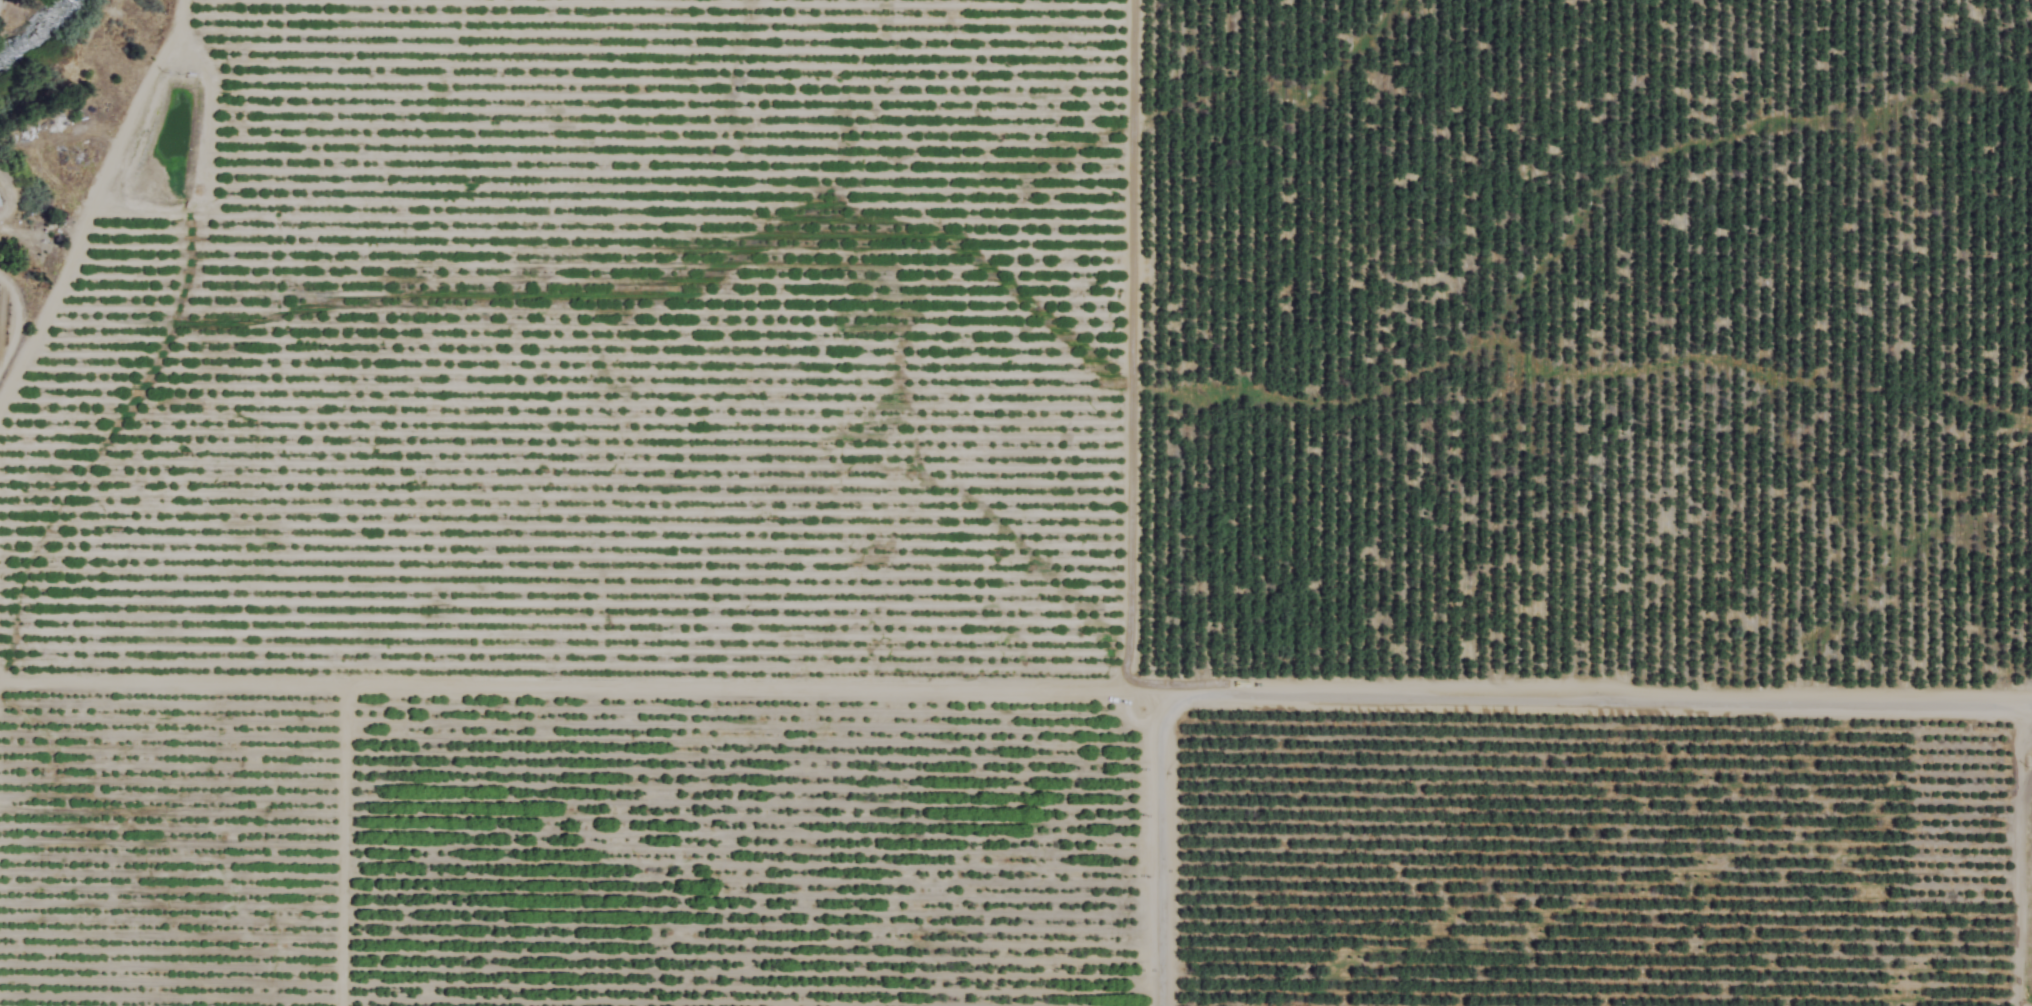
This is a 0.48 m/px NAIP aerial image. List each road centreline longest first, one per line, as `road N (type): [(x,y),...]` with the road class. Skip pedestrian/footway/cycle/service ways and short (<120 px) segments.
road 1 (track): [(0,685),(1032,690),(1177,710)]
road 2 (residential): [(1164,721),(1192,698),(2031,711)]
road 3 (residential): [(1162,1005),(1164,721)]

